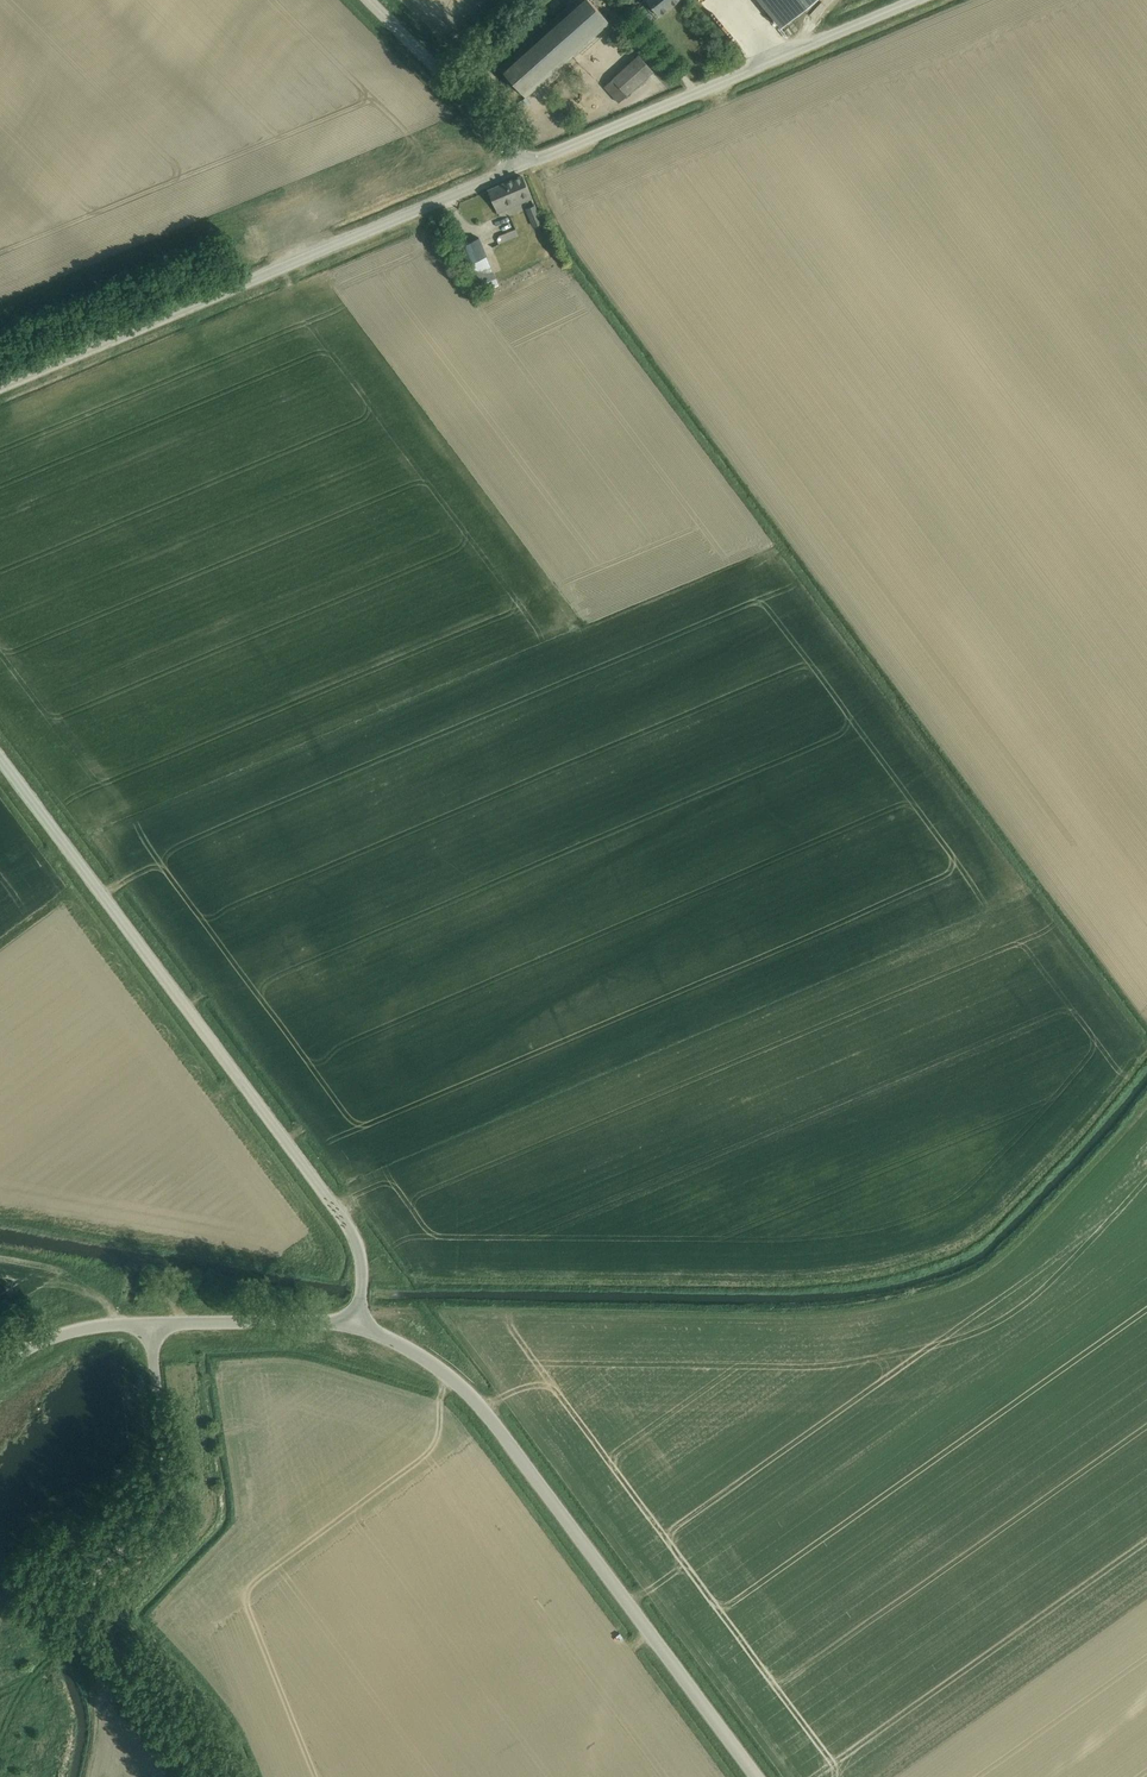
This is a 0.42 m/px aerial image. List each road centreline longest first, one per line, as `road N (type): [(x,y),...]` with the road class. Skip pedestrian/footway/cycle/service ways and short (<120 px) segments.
road 1 (unclassified): [(356,1326),(362,1271),(345,1220),(0,760)]
road 2 (tertiary): [(754,1776),(476,1399),(426,1358),(356,1326)]
road 3 (unclassified): [(0,385),(523,165)]
road 4 (unclassified): [(191,1776),(91,1648),(82,1623),(91,1583),(150,1523),(166,1490),(151,1323)]
road 5 (unclassified): [(523,165),(915,0)]
road 6 (unclassified): [(523,165),(368,0)]
road 7 (tertiary): [(151,1323),(356,1326)]
road 8 (tertiary): [(151,1323),(83,1328),(0,1366)]

